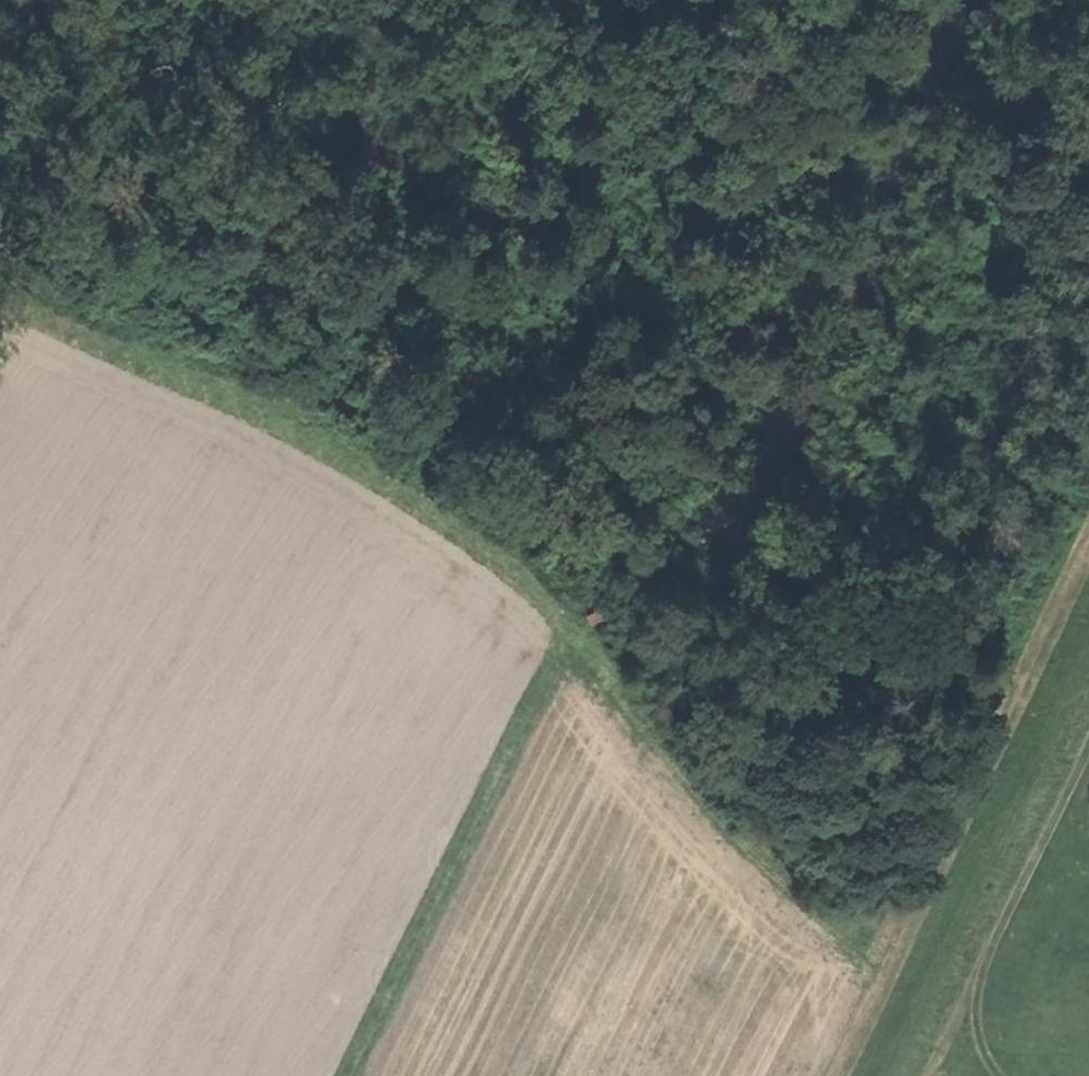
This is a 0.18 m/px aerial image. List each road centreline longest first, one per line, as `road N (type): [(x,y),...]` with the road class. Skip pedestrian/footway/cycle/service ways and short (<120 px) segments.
road 1 (track): [(338,1075),(856,0)]
road 2 (track): [(872,1075),(1088,627)]

